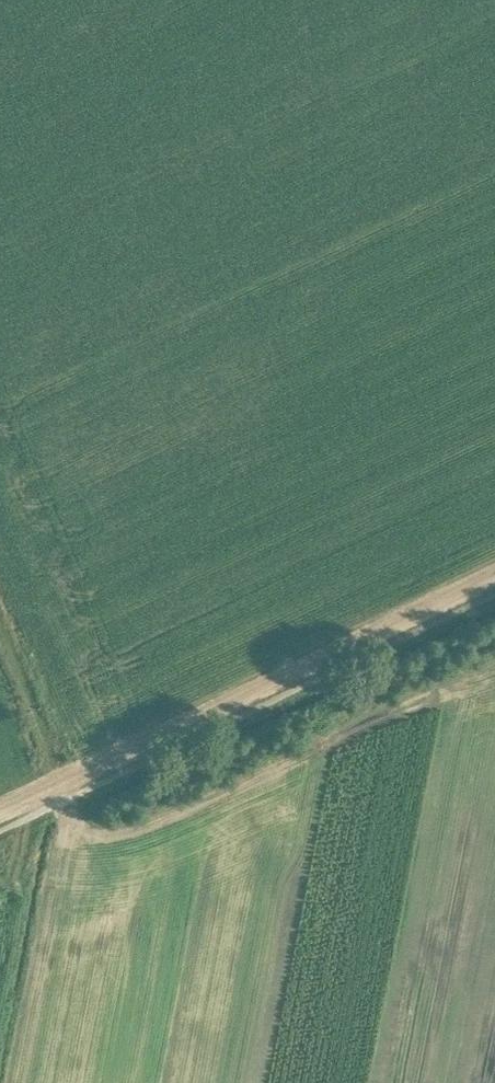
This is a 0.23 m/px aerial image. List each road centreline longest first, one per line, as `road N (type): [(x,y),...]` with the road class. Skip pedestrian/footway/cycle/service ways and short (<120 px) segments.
road 1 (track): [(71,782),(494,577)]
road 2 (track): [(71,782),(0,616)]

